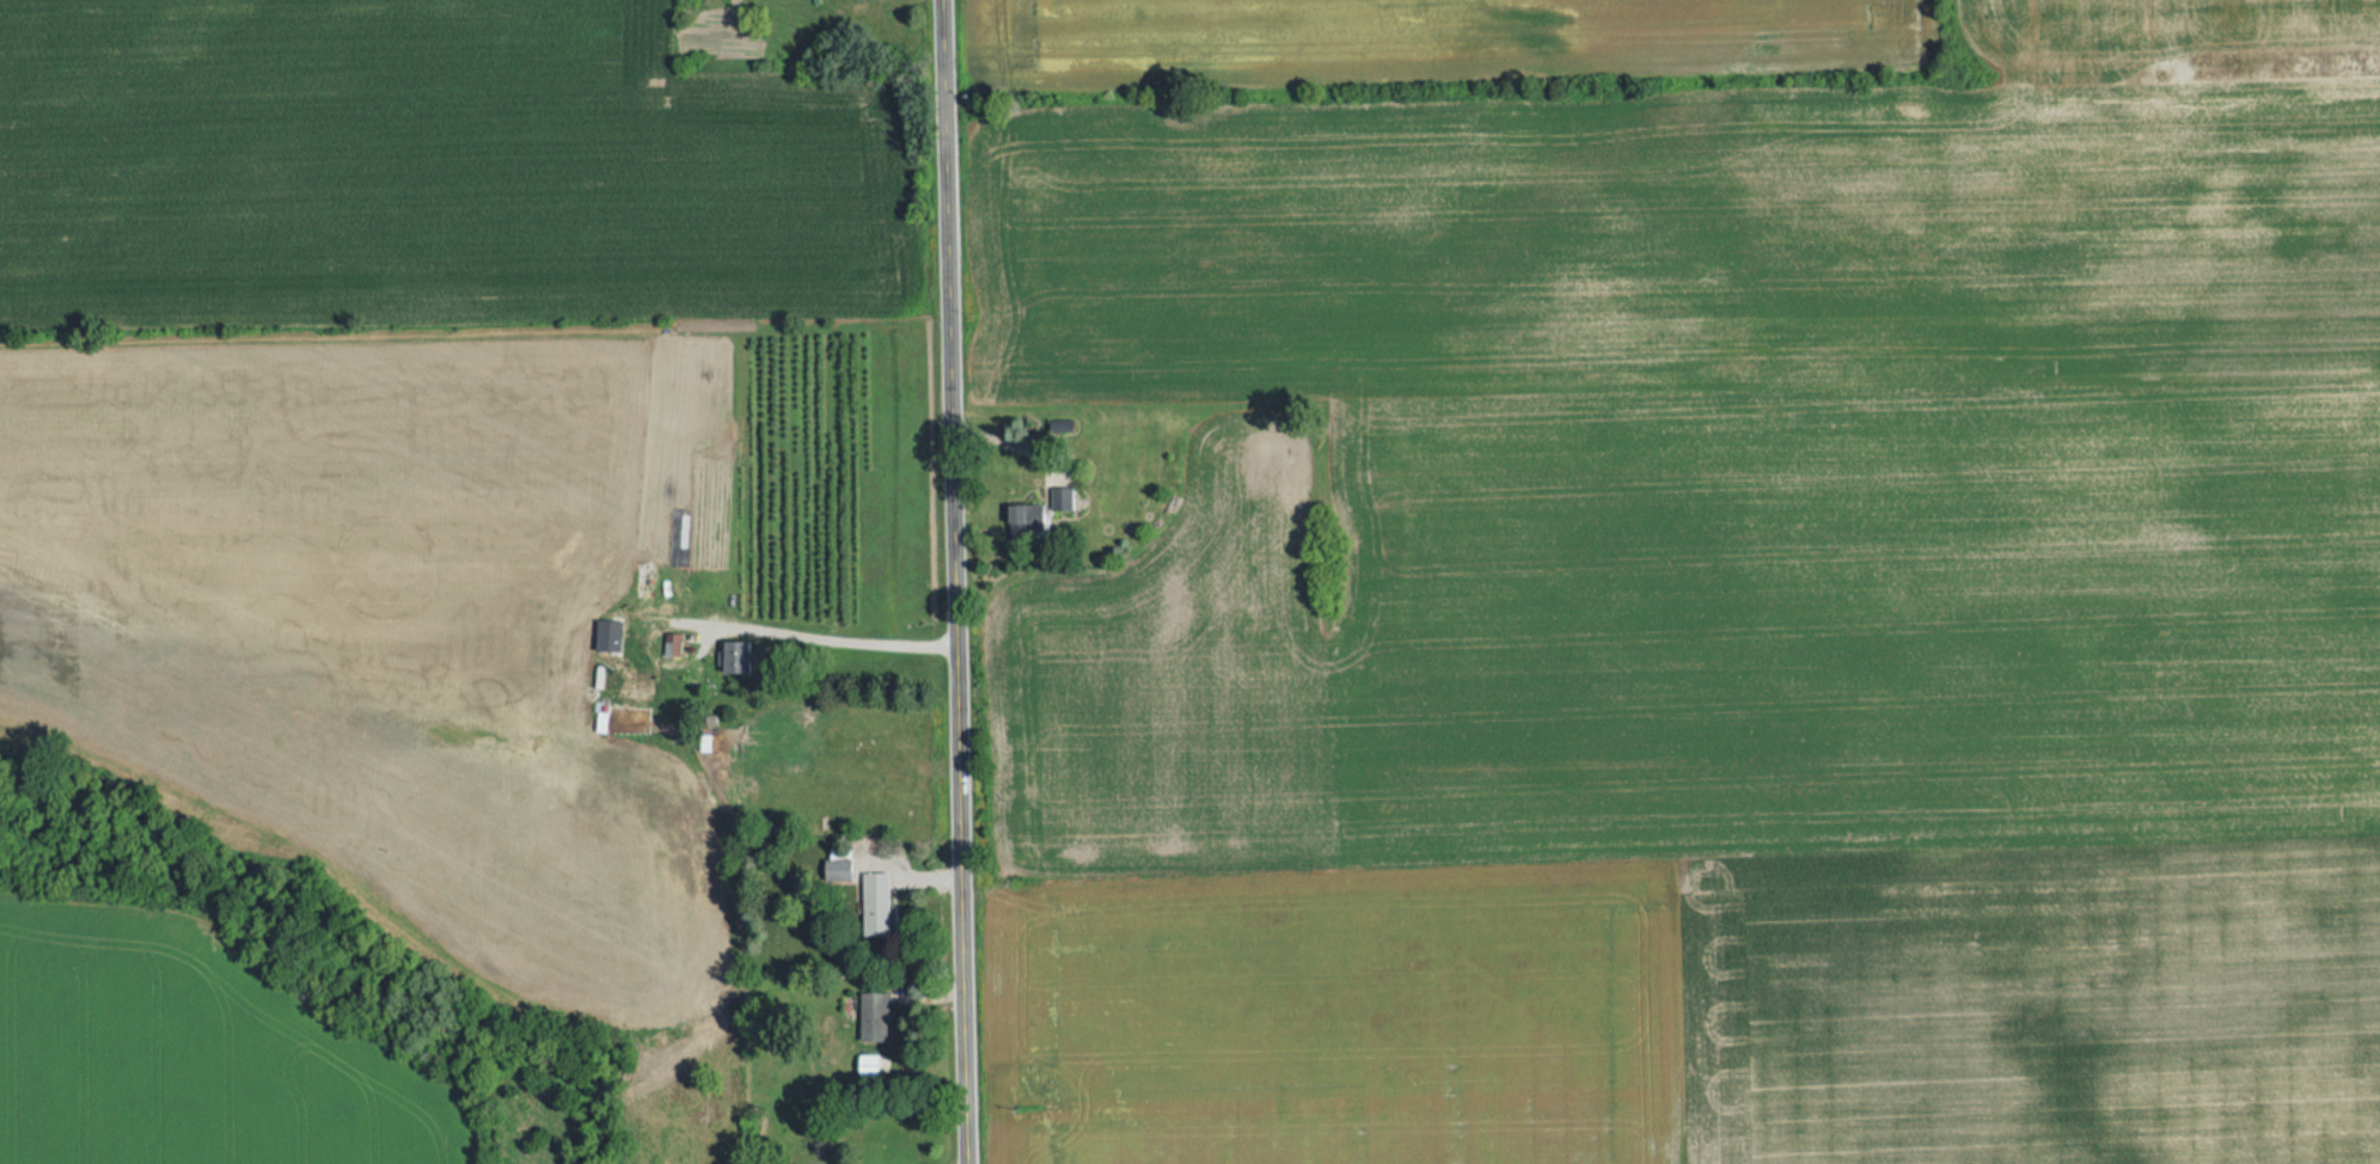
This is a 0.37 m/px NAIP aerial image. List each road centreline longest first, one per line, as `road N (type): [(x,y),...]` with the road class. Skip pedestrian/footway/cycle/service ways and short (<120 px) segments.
road 1 (tertiary): [(943,0),(968,1163)]

